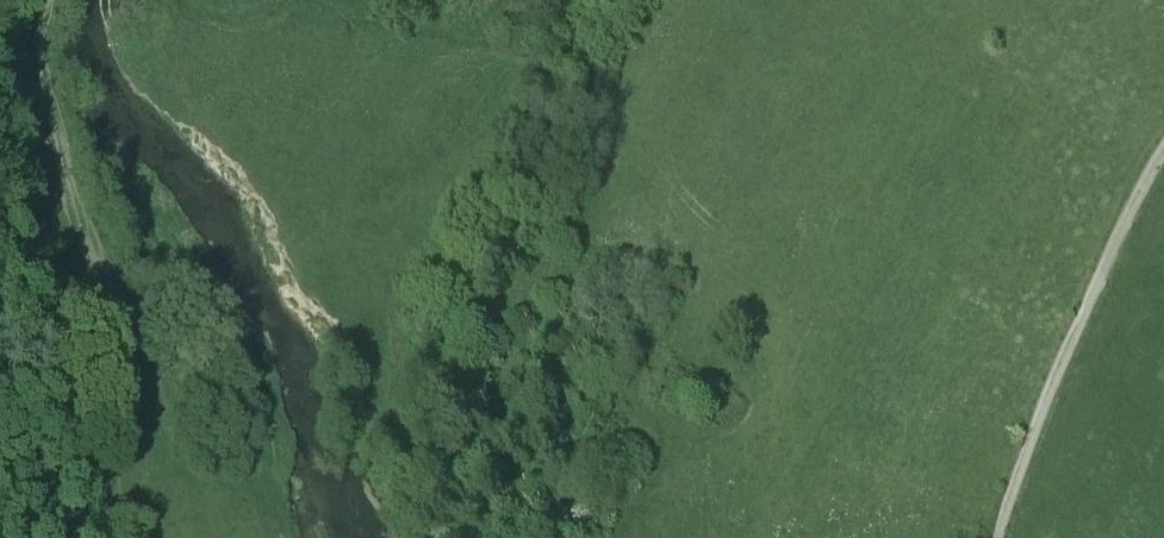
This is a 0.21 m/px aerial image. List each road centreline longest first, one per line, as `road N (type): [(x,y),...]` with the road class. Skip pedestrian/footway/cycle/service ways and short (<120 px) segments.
road 1 (track): [(16,0),(5,129),(86,537)]
road 2 (track): [(1009,537),(1029,458),(1163,144)]

